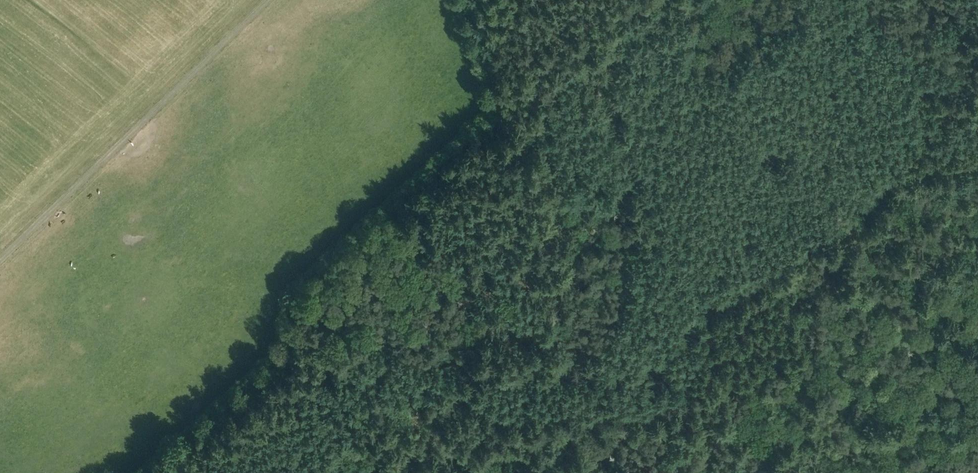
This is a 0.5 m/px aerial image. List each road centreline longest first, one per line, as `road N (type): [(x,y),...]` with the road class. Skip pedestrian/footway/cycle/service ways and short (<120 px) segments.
road 1 (track): [(0,260),(267,0)]

